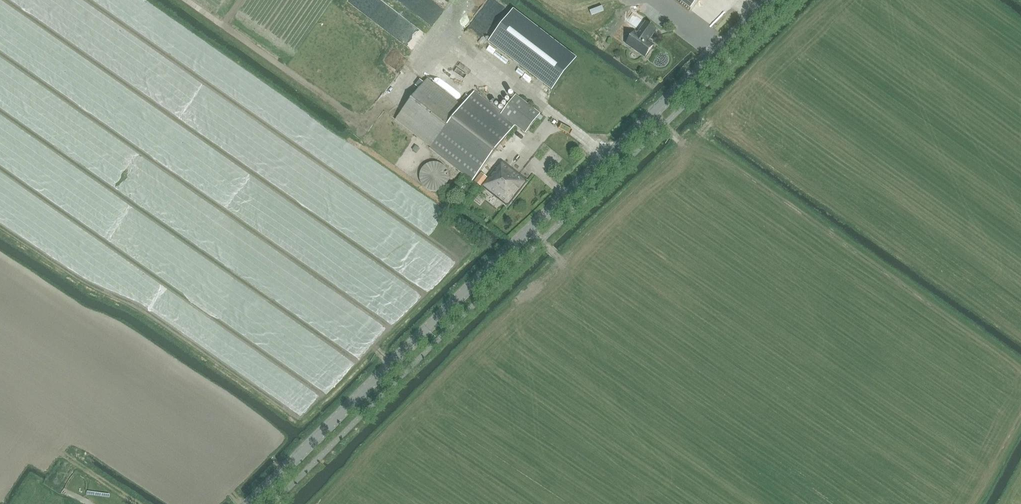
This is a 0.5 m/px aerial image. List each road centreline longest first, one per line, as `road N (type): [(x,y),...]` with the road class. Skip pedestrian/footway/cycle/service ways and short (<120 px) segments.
road 1 (tertiary): [(248,503),(769,0)]

